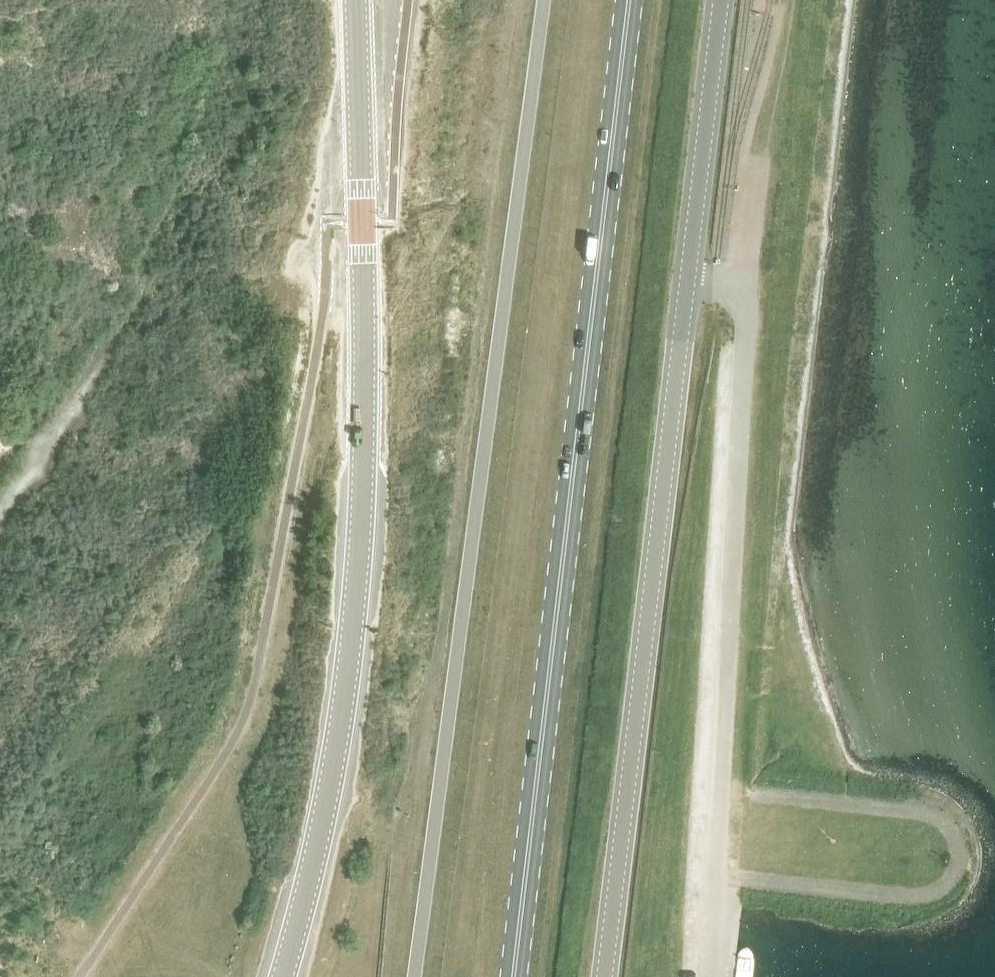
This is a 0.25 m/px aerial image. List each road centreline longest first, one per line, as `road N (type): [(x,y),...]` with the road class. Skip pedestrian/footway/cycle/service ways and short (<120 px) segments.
road 1 (primary): [(543,0),(413,976)]
road 2 (unclassified): [(281,976),(344,696),(355,570),(363,446),(355,0)]
road 3 (primary): [(512,976),(628,0)]
road 4 (tertiary): [(603,976),(719,0)]

